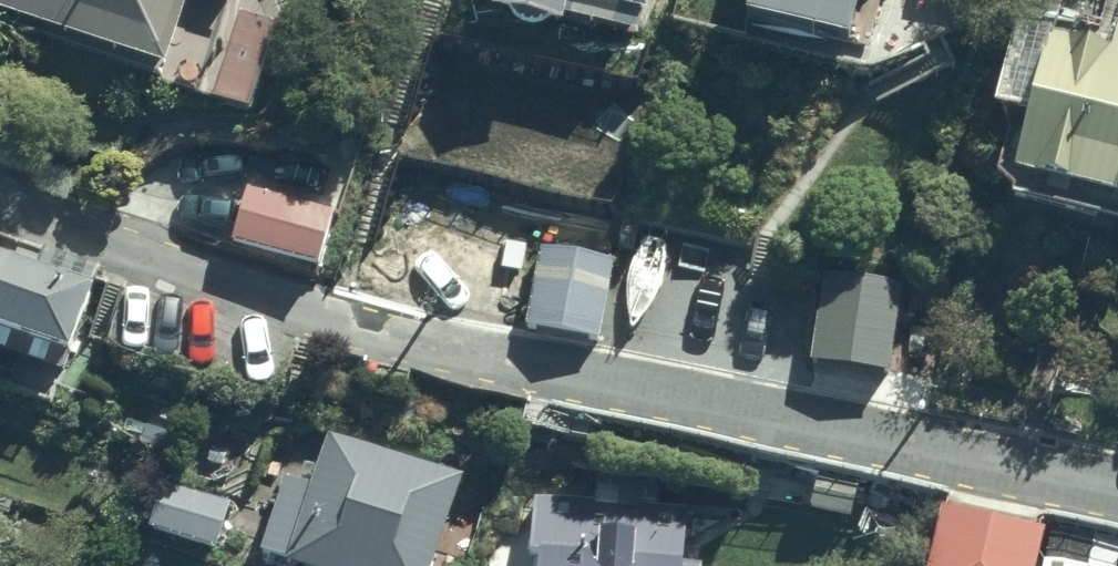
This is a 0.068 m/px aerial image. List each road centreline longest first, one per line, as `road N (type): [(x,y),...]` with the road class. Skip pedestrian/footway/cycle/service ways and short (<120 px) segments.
road 1 (residential): [(1117,497),(309,314),(0,200)]

